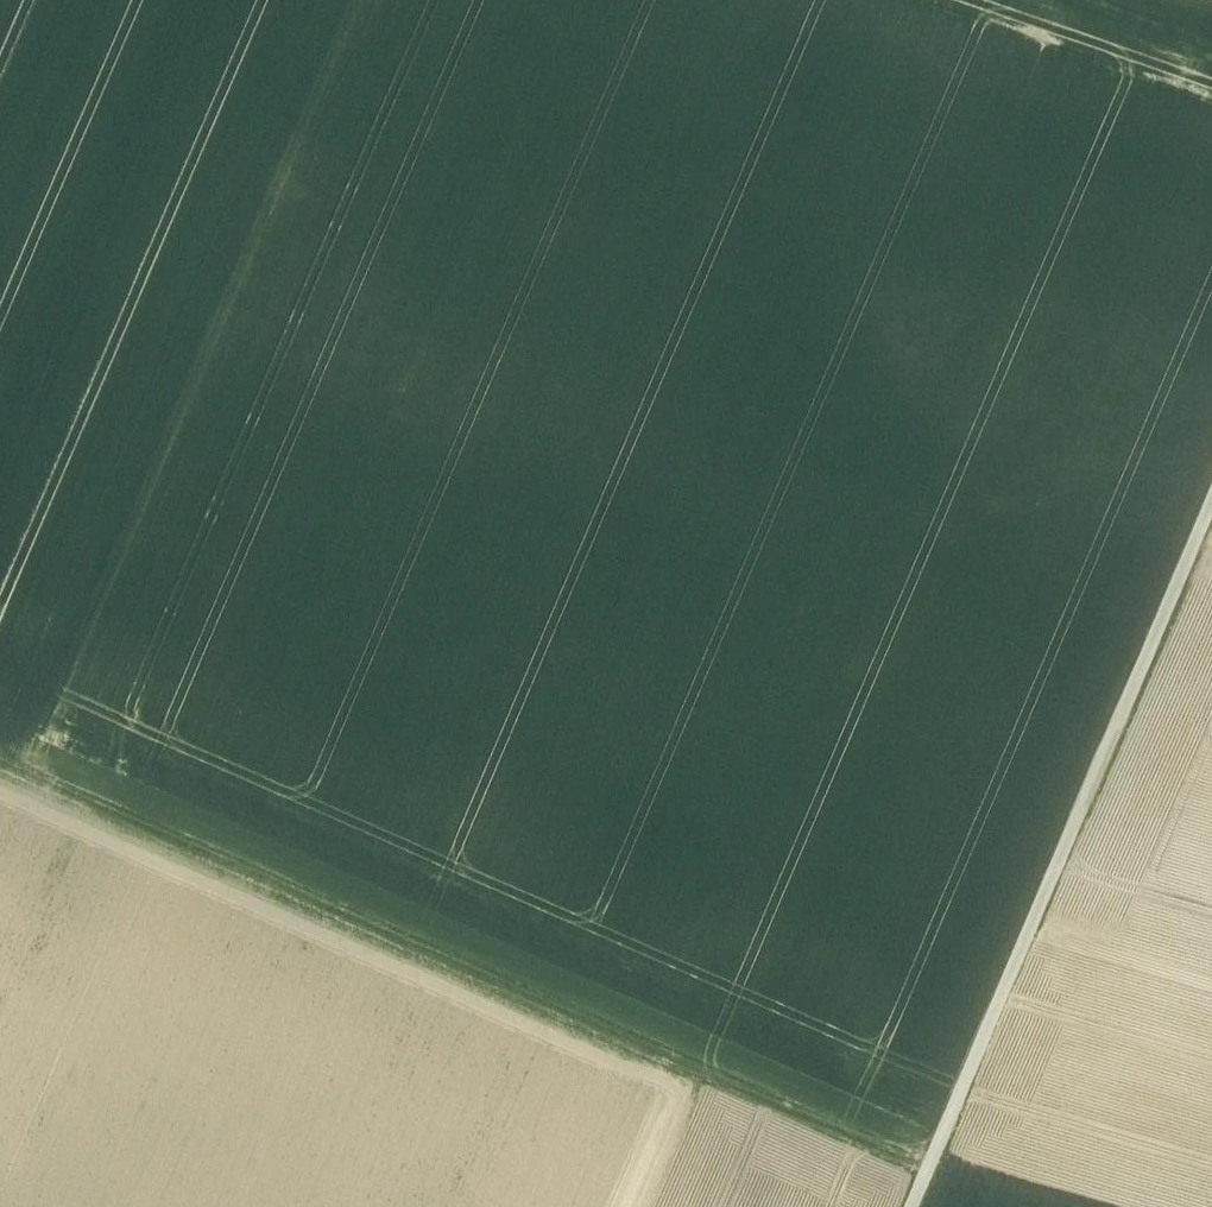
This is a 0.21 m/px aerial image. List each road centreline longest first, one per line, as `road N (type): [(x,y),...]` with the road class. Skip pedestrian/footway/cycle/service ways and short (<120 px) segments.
road 1 (track): [(0,762),(928,1175)]
road 2 (track): [(1211,512),(914,1206)]

